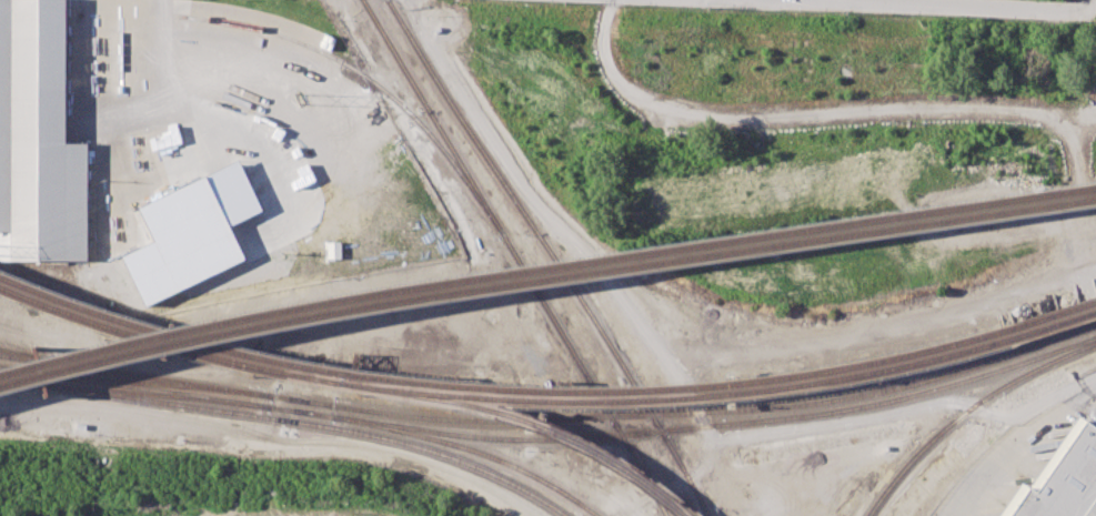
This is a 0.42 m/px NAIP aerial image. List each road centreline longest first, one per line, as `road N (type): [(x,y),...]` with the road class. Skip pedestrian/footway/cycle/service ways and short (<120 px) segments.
road 1 (track): [(410,0),(534,206),(584,251),(701,412),(705,456),(680,484),(625,515)]
road 2 (track): [(517,515),(440,469),(383,454),(104,414),(0,413)]
road 3 (track): [(708,443),(929,404),(975,405),(1010,417),(1095,379)]
road 4 (residential): [(1095,1),(1068,11),(791,0)]

